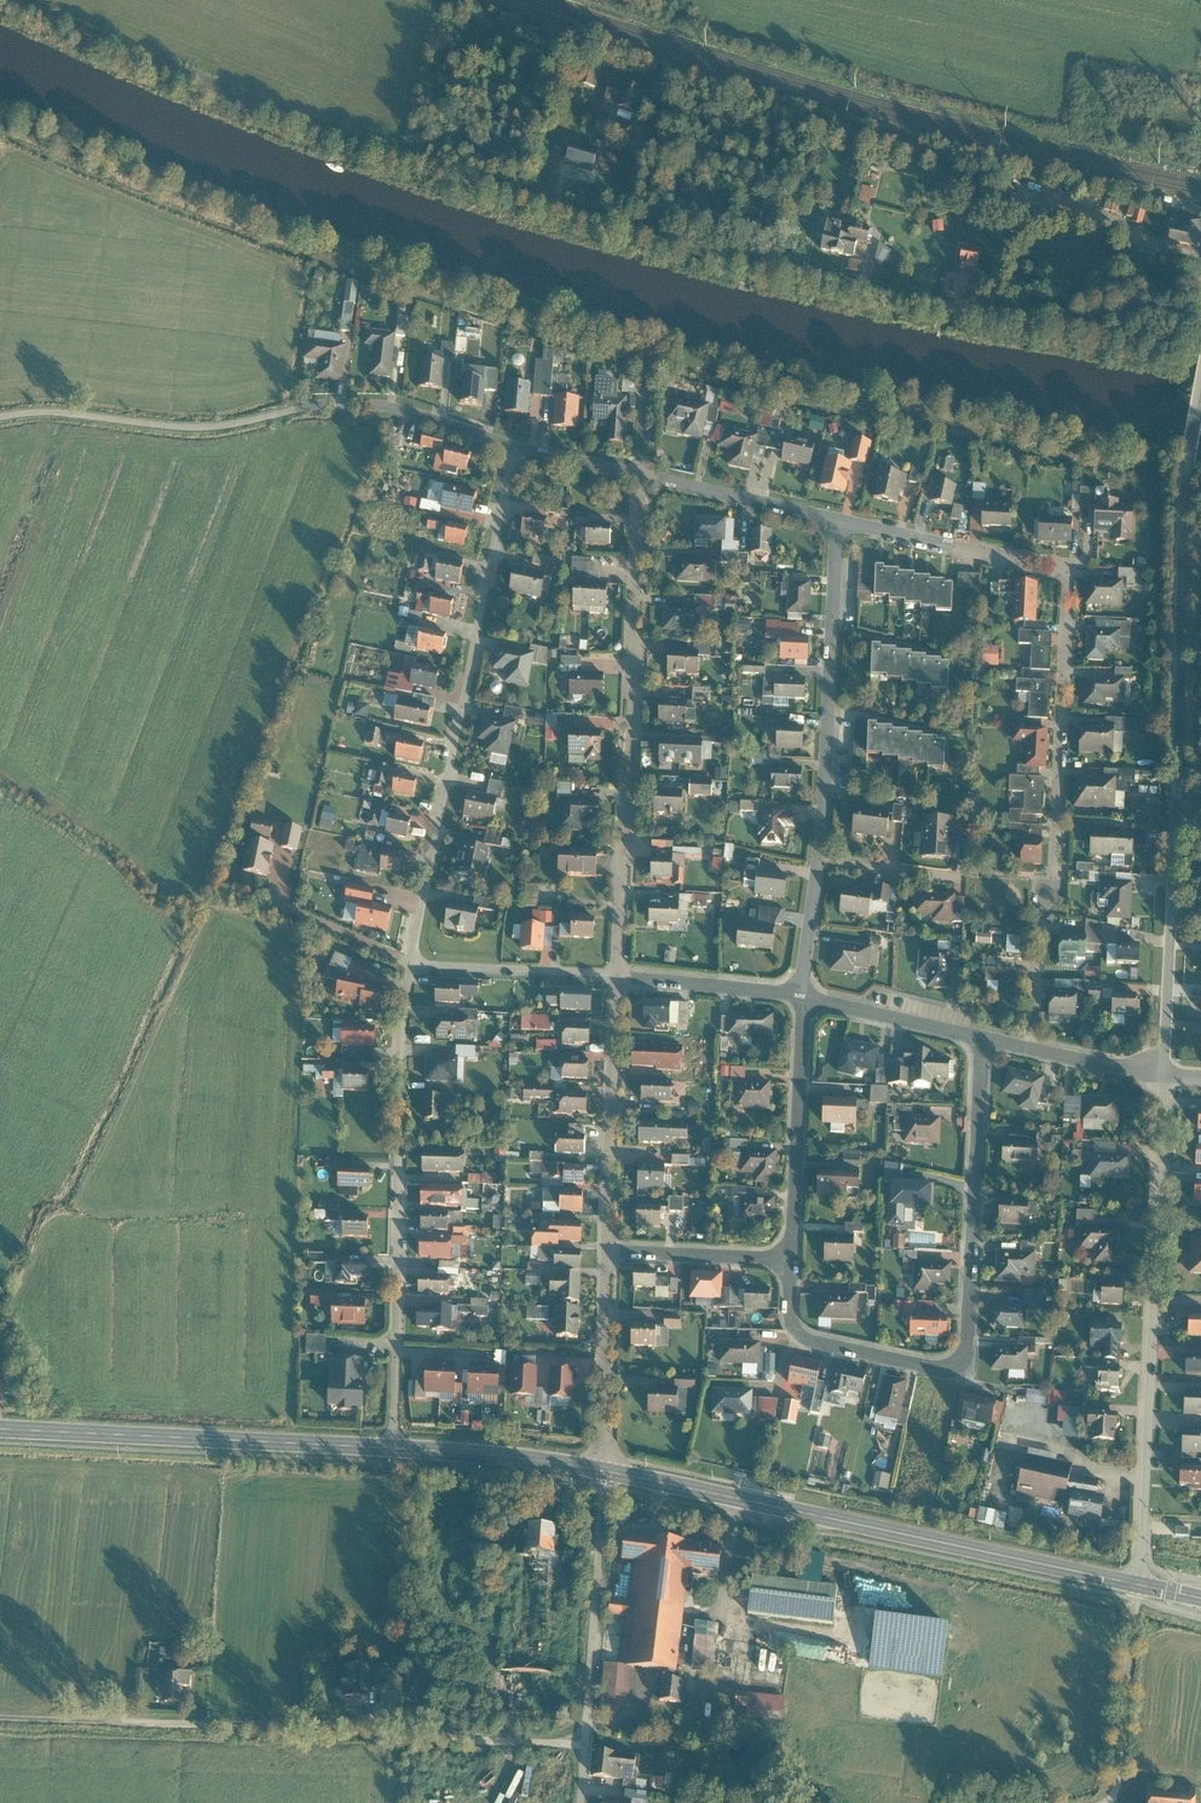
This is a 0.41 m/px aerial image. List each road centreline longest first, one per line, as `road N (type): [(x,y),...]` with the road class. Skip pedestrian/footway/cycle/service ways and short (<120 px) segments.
road 1 (residential): [(1200,287),(1041,315),(999,315),(642,235),(492,188)]
road 2 (residential): [(1030,1048),(1040,905),(1054,881),(1069,572),(839,519)]
road 3 (tertiary): [(1155,1074),(1172,916),(1185,471),(1200,378)]
road 4 (track): [(585,1745),(384,1726),(0,1719)]
road 5 (residential): [(791,1262),(789,1311),(803,1337),(938,1368),(960,1360),(968,1331),(982,1038)]
road 6 (secondary): [(601,1470),(1137,1584)]
road 7 (residential): [(512,448),(411,963)]
road 8 (unclassified): [(0,416),(63,412),(182,428),(353,405),(512,448)]
road 9 (track): [(492,188),(399,160),(9,0)]
road 10 (tertiary): [(1137,1584),(1155,1074)]
road 11 (residential): [(616,977),(639,478)]
road 12 (residential): [(411,963),(399,1079),(390,1447)]
road 13 (secondary): [(0,1430),(390,1447)]
road 14 (residential): [(819,859),(839,519)]
road 15 (residential): [(601,1470),(581,1802)]
road 16 (residential): [(607,1251),(616,977)]
road 17 (residential): [(804,996),(791,1262)]
road 18 (residential): [(1137,1584),(1120,1778),(1102,1802)]
road 19 (residential): [(601,1470),(607,1251)]
road 20 (secondary): [(390,1447),(601,1470)]
road 21 (residential): [(411,963),(616,977)]
road 22 (residential): [(839,519),(639,478)]
road 23 (residential): [(616,977),(804,996)]
road 24 (residential): [(607,1251),(791,1262)]
road 25 (residential): [(804,996),(982,1038)]
road 26 (residential): [(819,859),(960,878)]
road 27 (residential): [(804,996),(819,859)]
road 28 (residential): [(639,478),(512,448)]
road 29 (residential): [(1030,1048),(1155,1074)]

